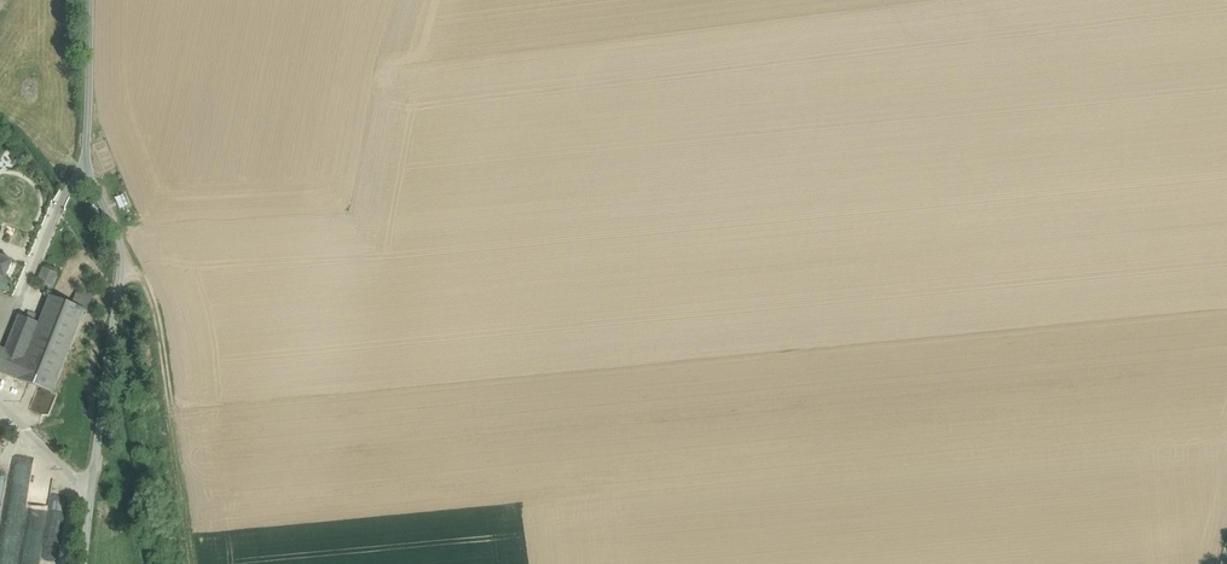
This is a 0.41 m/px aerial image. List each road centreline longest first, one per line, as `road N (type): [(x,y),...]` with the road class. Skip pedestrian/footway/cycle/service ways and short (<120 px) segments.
road 1 (unclassified): [(90,0),(86,168),(124,262),(84,563)]
road 2 (secondary): [(1049,563),(1226,222)]

